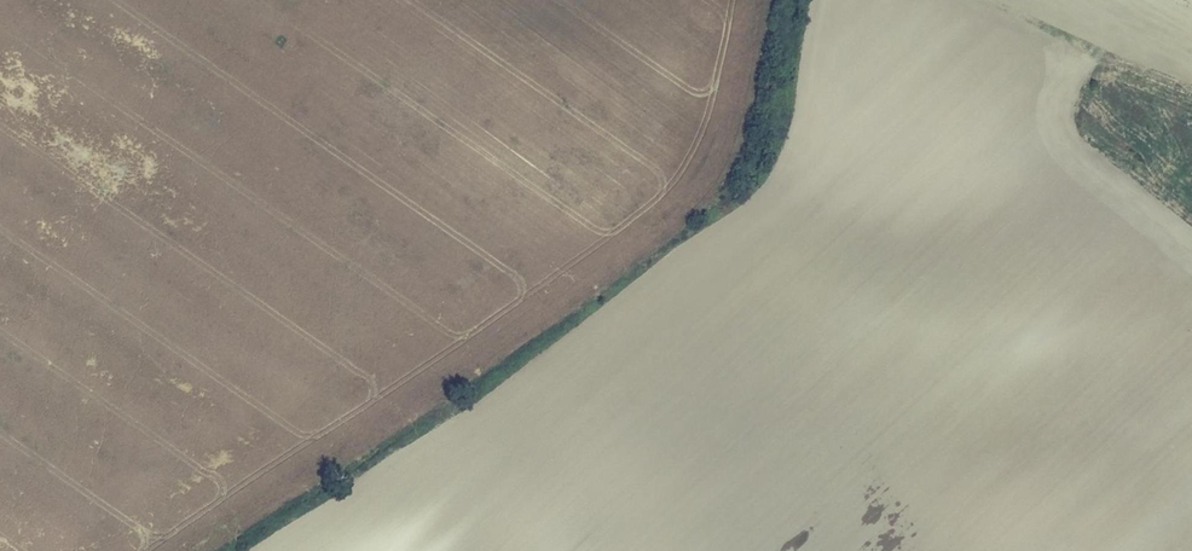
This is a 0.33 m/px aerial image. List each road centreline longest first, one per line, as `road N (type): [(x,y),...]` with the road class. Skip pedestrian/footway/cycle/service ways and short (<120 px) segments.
road 1 (track): [(1191,85),(993,0)]

